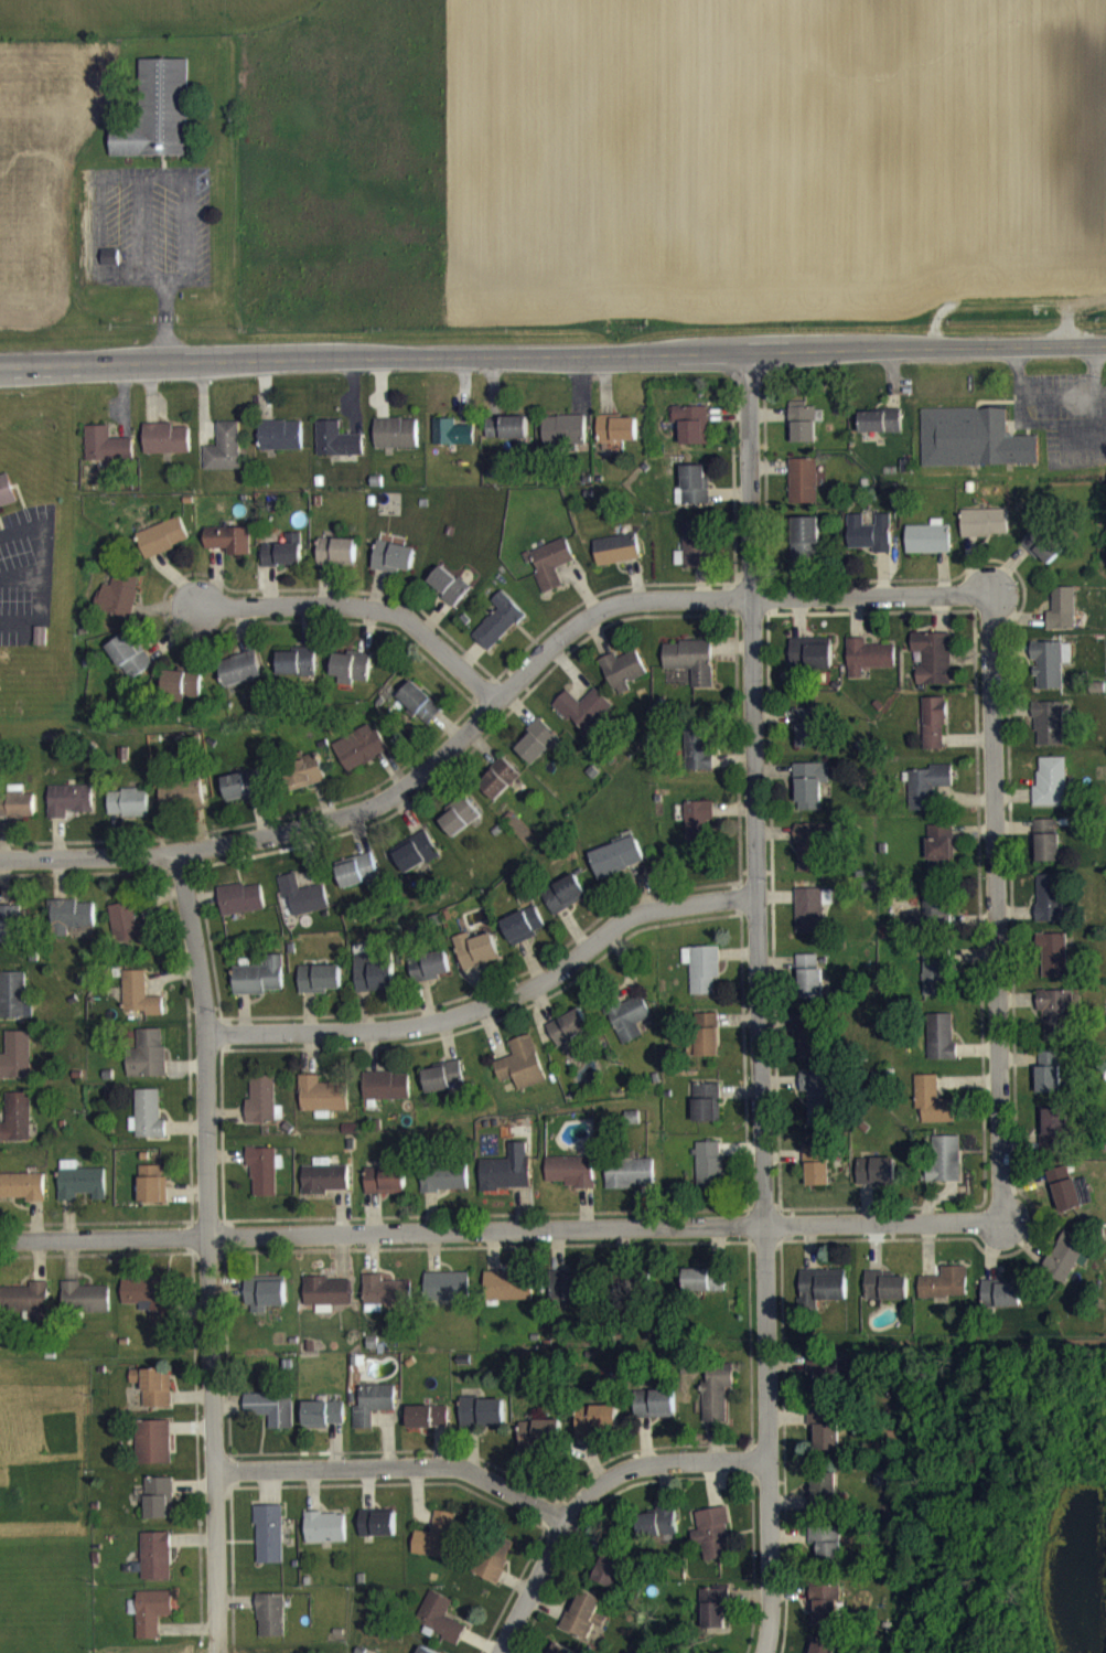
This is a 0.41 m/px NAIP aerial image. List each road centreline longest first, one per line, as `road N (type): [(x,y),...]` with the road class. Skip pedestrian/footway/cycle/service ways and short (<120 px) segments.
road 1 (residential): [(752,348),(766,1652)]
road 2 (secondary): [(0,366),(1105,344)]
road 3 (residential): [(0,858),(178,853),(366,809),(436,761),(494,697),(608,604),(984,599)]
road 4 (residential): [(0,1249),(992,1226)]
road 5 (residential): [(178,853),(195,1033),(211,1624)]
road 6 (residential): [(984,599),(992,1226)]
road 7 (residential): [(195,1033),(398,1030),(531,1000),(627,926),(759,894)]
road 8 (residential): [(207,1476),(436,1473),(485,1485),(539,1543)]
road 9 (residential): [(200,615),(389,618),(494,697)]
road 10 (residential): [(539,1543),(614,1471),(764,1461)]

